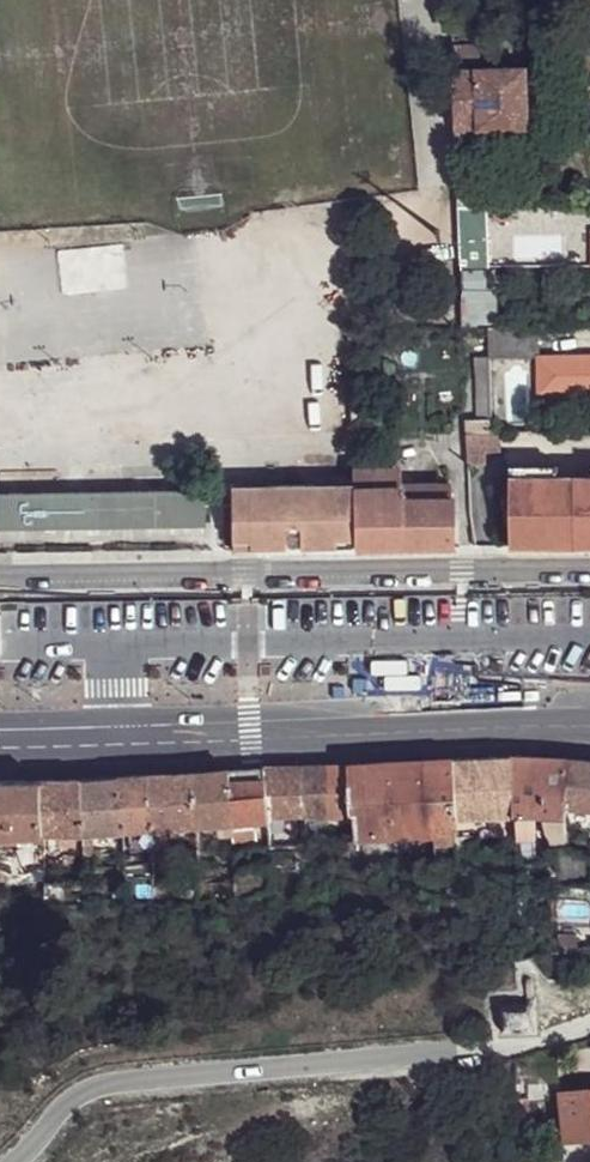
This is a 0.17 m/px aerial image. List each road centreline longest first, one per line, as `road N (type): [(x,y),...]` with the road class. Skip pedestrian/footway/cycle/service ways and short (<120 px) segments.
road 1 (unclassified): [(17,1161),(87,1089),(521,1046),(589,1024)]
road 2 (secondary): [(0,738),(589,723)]
road 3 (residential): [(589,571),(0,580)]

